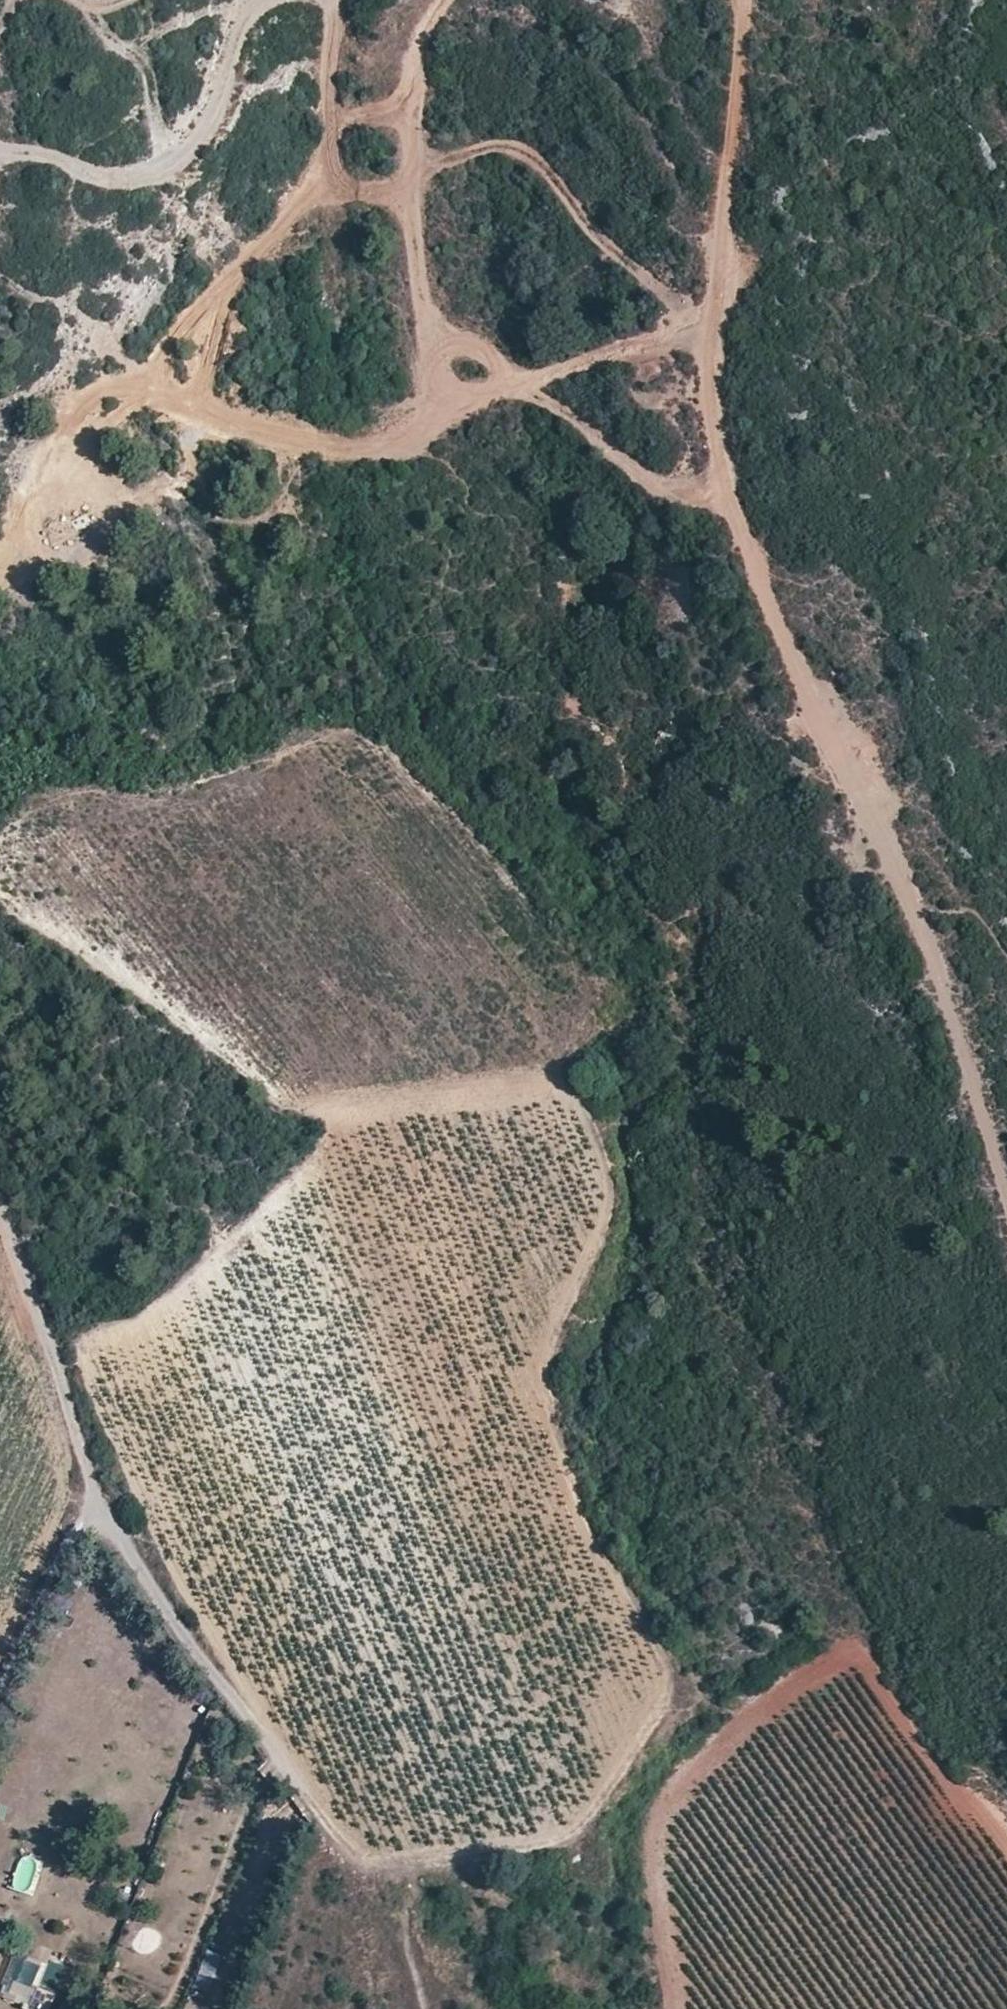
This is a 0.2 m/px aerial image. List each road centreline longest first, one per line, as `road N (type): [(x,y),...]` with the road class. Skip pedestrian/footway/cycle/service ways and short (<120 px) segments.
road 1 (track): [(746,0),(710,361),(725,491),(929,935),(1006,1198)]
road 2 (unclassified): [(0,1699),(95,1502),(35,1289),(0,1200)]
road 3 (track): [(275,0),(252,18),(124,54),(98,22),(57,0)]

